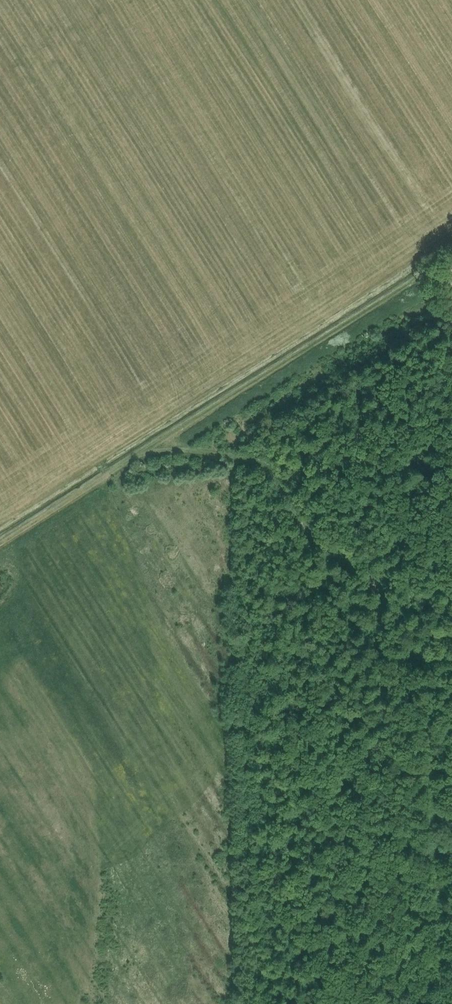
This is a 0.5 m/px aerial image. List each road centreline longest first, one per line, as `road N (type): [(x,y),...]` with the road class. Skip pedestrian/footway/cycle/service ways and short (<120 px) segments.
road 1 (track): [(0,544),(147,452),(252,462),(272,475),(317,543),(372,576),(381,645),(438,664)]
road 2 (track): [(450,1003),(434,754),(438,664),(451,640)]

